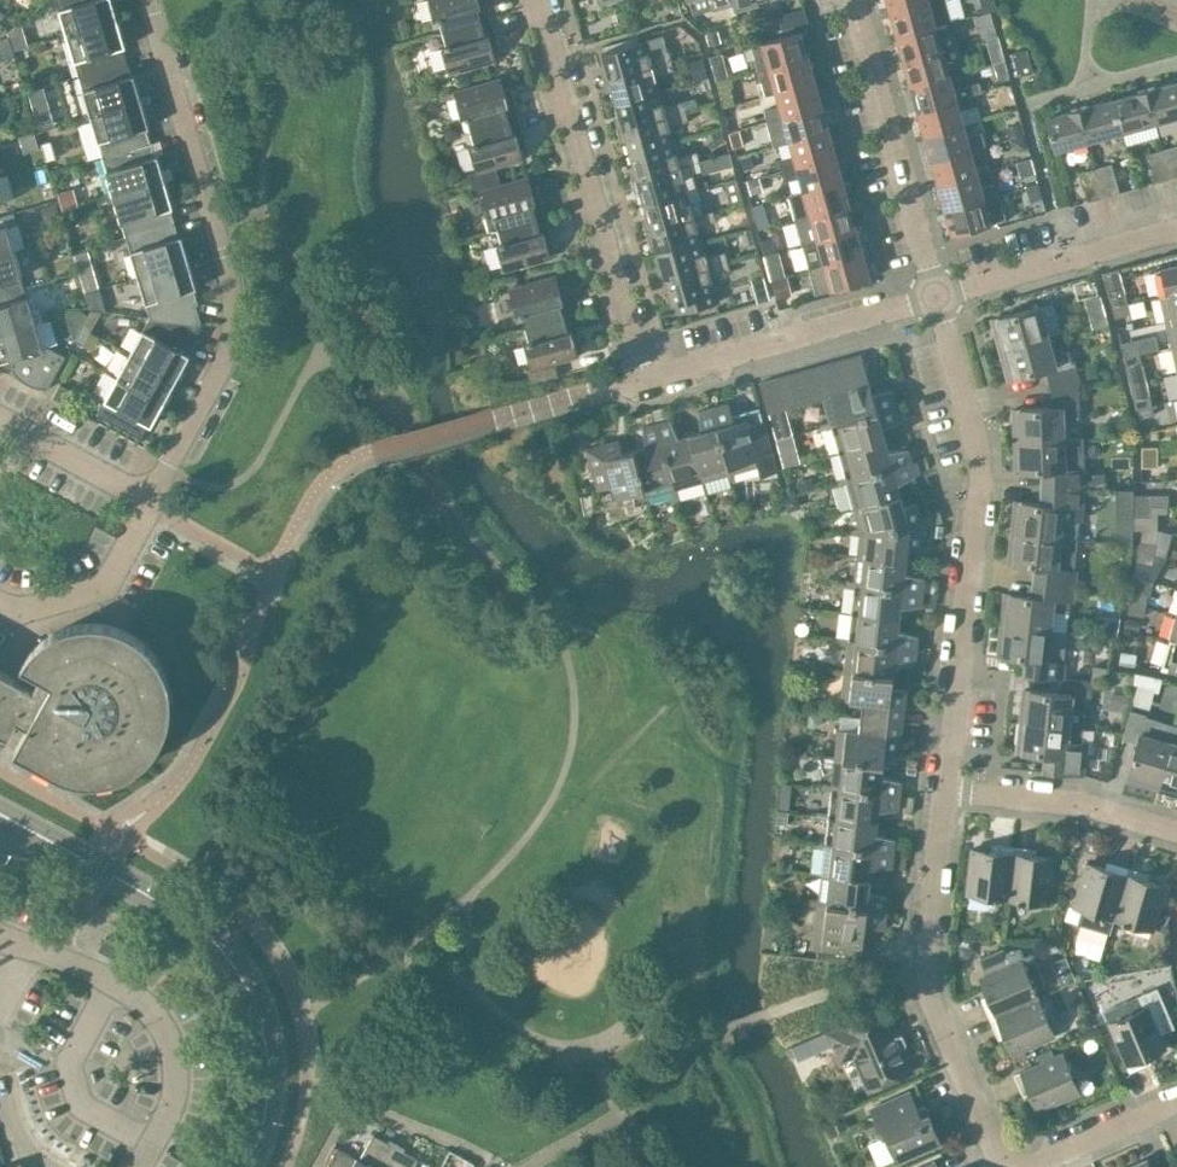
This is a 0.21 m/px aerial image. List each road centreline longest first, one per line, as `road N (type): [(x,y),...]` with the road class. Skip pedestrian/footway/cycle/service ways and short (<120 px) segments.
road 1 (residential): [(153,507),(229,347),(234,313),(218,227),(143,0)]
road 2 (residential): [(943,793),(982,451),(934,292)]
road 3 (tertiary): [(246,1166),(266,1112),(271,1063),(260,1007),(193,922),(0,815)]
road 4 (residential): [(640,377),(528,0)]
road 5 (residential): [(1004,1166),(926,973),(943,793)]
road 6 (residential): [(140,1166),(178,1080),(154,1012),(110,982),(0,938)]
road 7 (residential): [(640,377),(934,292)]
road 8 (residential): [(934,292),(855,0)]
road 9 (residential): [(1176,231),(934,292)]
road 10 (residential): [(943,793),(1087,809),(1176,835)]
road 11 (residential): [(0,599),(37,616),(105,589),(153,507)]
road 12 (residential): [(153,507),(0,425)]
road 13 (residential): [(1176,1102),(1042,1166)]

